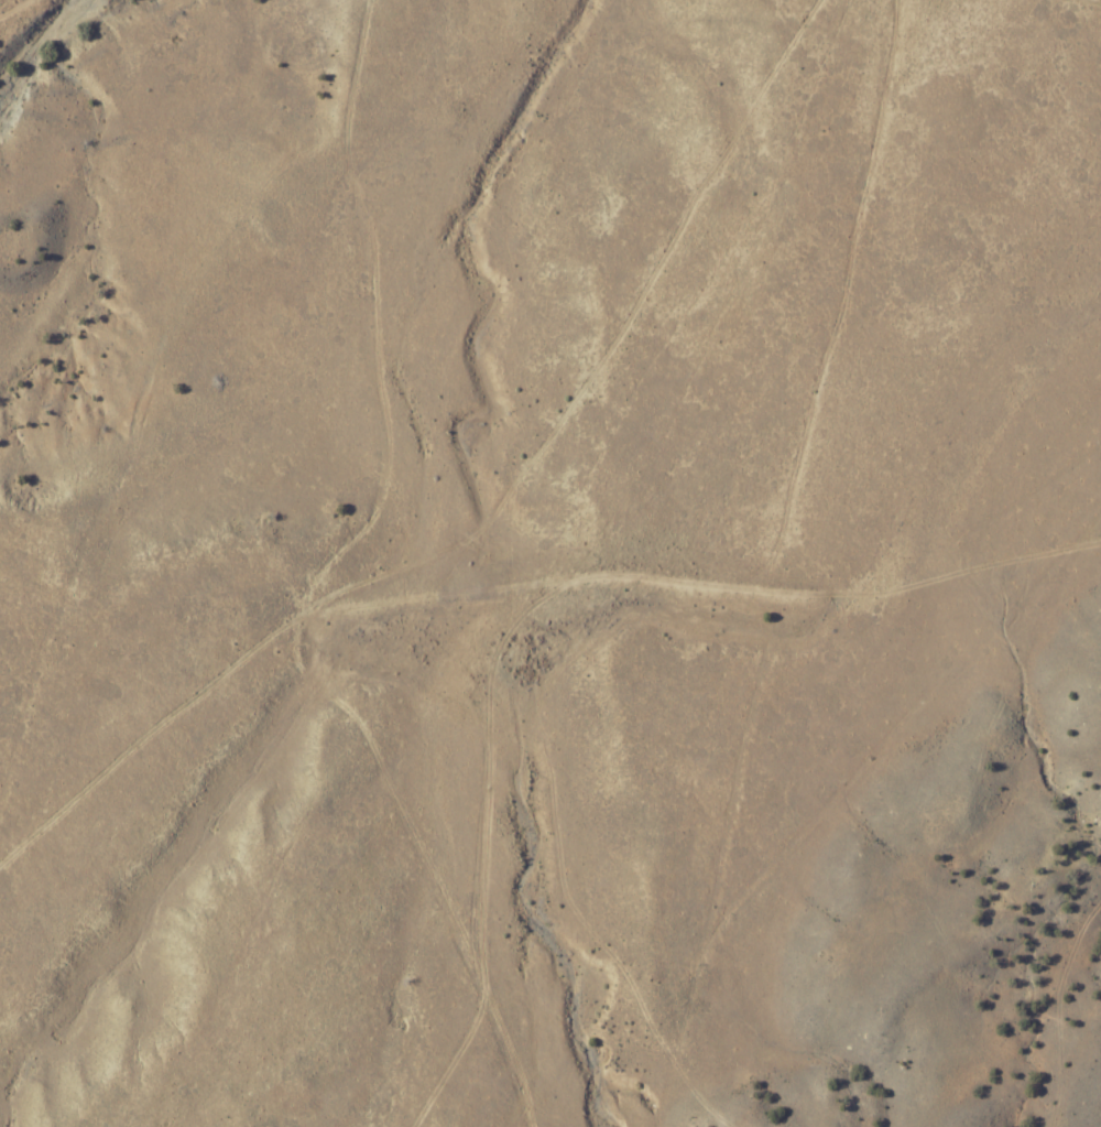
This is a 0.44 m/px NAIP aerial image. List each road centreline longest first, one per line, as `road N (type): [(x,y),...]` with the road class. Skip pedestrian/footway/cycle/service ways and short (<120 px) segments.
road 1 (track): [(483,1126),(449,982),(379,870),(373,812),(285,713),(274,665),(280,614),(333,502),(338,29),(348,0)]
road 2 (track): [(274,665),(448,619),(763,642),(1100,487)]

